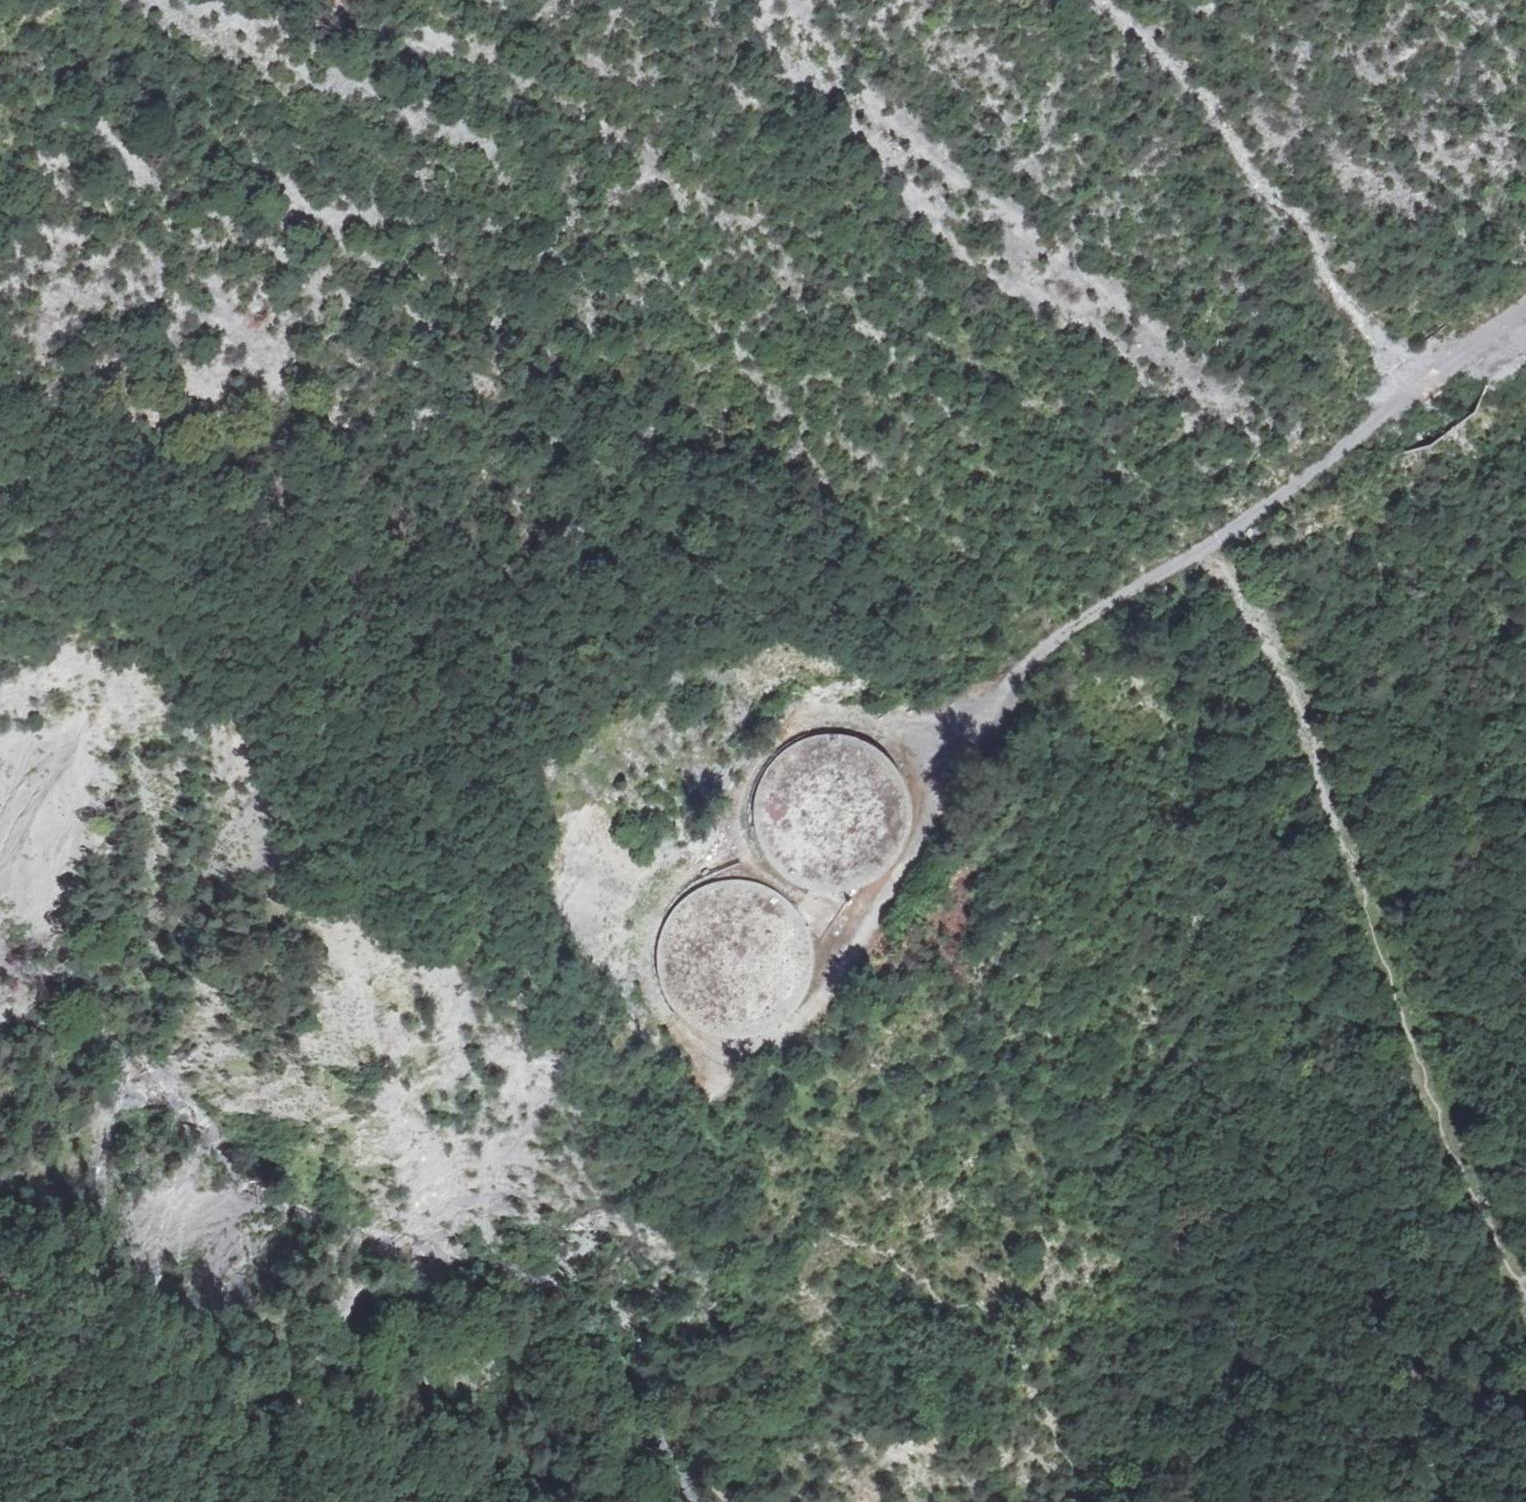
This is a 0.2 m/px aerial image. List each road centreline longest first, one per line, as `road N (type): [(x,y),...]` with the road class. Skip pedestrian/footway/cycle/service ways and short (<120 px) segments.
road 1 (track): [(1525,302),(1310,476),(1203,550),(1141,581),(924,735)]
road 2 (track): [(1410,1390),(1325,1501)]

